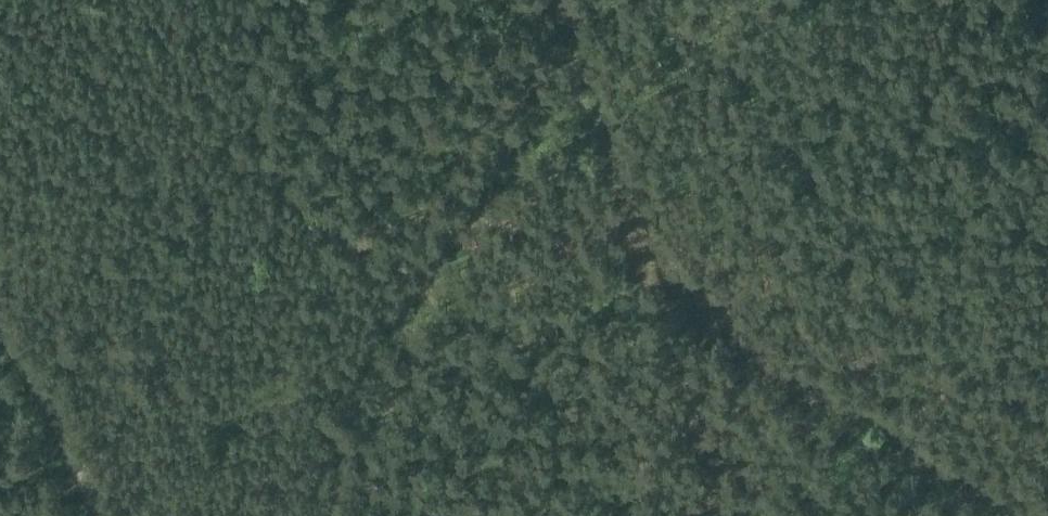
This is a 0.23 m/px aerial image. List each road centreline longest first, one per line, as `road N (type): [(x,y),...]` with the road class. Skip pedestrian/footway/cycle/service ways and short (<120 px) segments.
road 1 (track): [(0,329),(102,515)]

